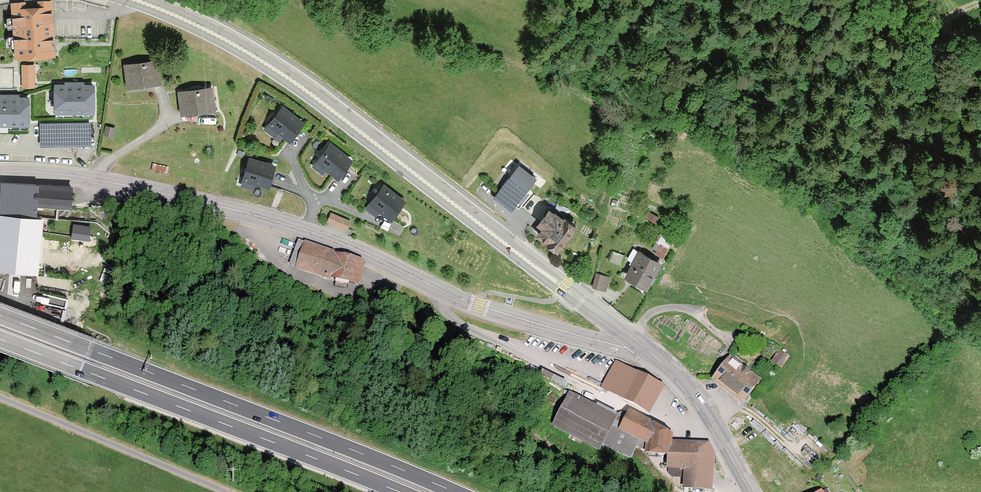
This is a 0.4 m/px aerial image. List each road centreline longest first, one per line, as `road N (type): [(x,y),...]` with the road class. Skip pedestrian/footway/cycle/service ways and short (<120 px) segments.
road 1 (secondary): [(642,346),(325,104),(243,49),(137,0)]
road 2 (motorway): [(454,491),(0,316)]
road 3 (motorway): [(0,339),(398,491)]
road 4 (tertiary): [(313,235),(459,299),(642,346)]
road 5 (tertiary): [(0,172),(123,185),(313,235)]
road 6 (track): [(0,397),(234,491)]
road 7 (secondary): [(749,491),(696,399),(642,346)]

